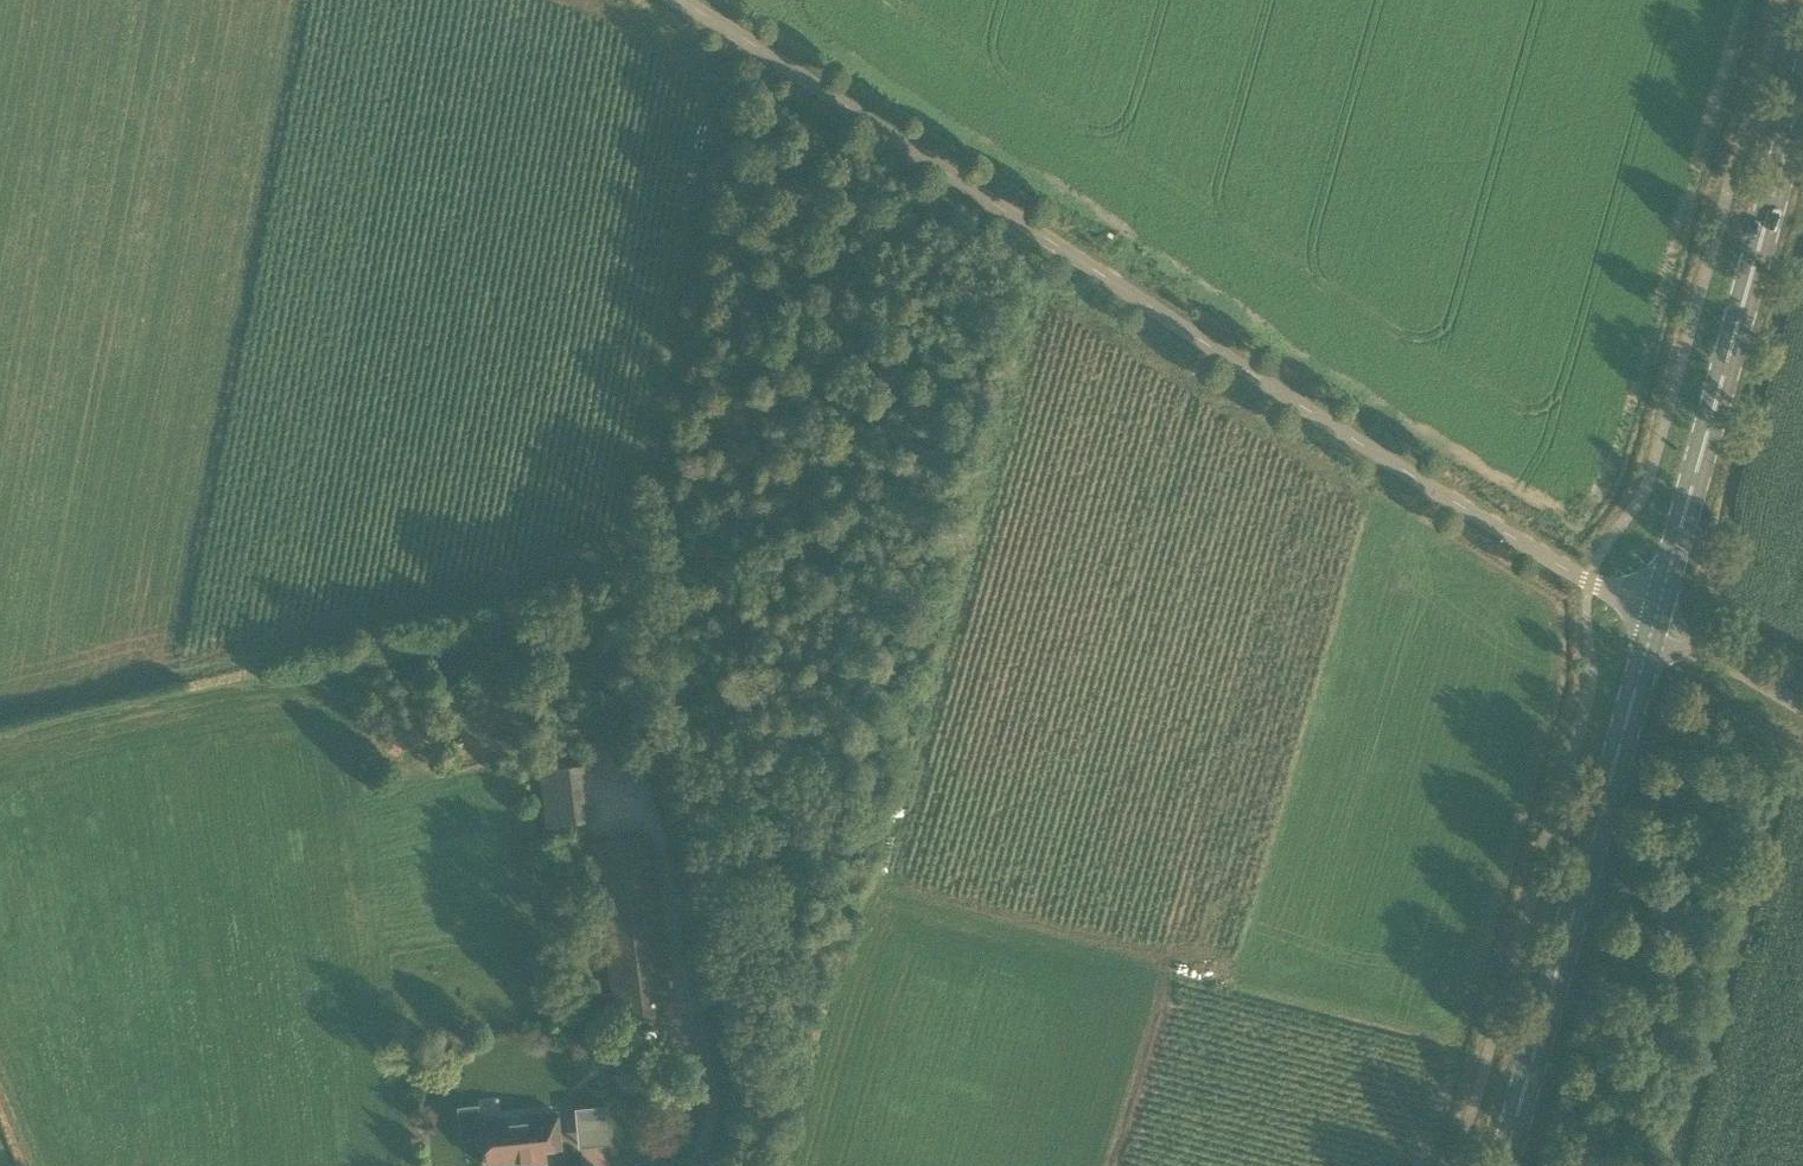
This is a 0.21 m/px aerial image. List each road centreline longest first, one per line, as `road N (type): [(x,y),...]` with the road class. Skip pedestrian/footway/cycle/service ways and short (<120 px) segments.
road 1 (unclassified): [(1656,621),(1356,441),(678,0)]
road 2 (secondary): [(1505,1165),(1656,621)]
road 3 (secondary): [(1656,621),(1802,87)]
road 4 (track): [(1802,700),(1656,621)]

